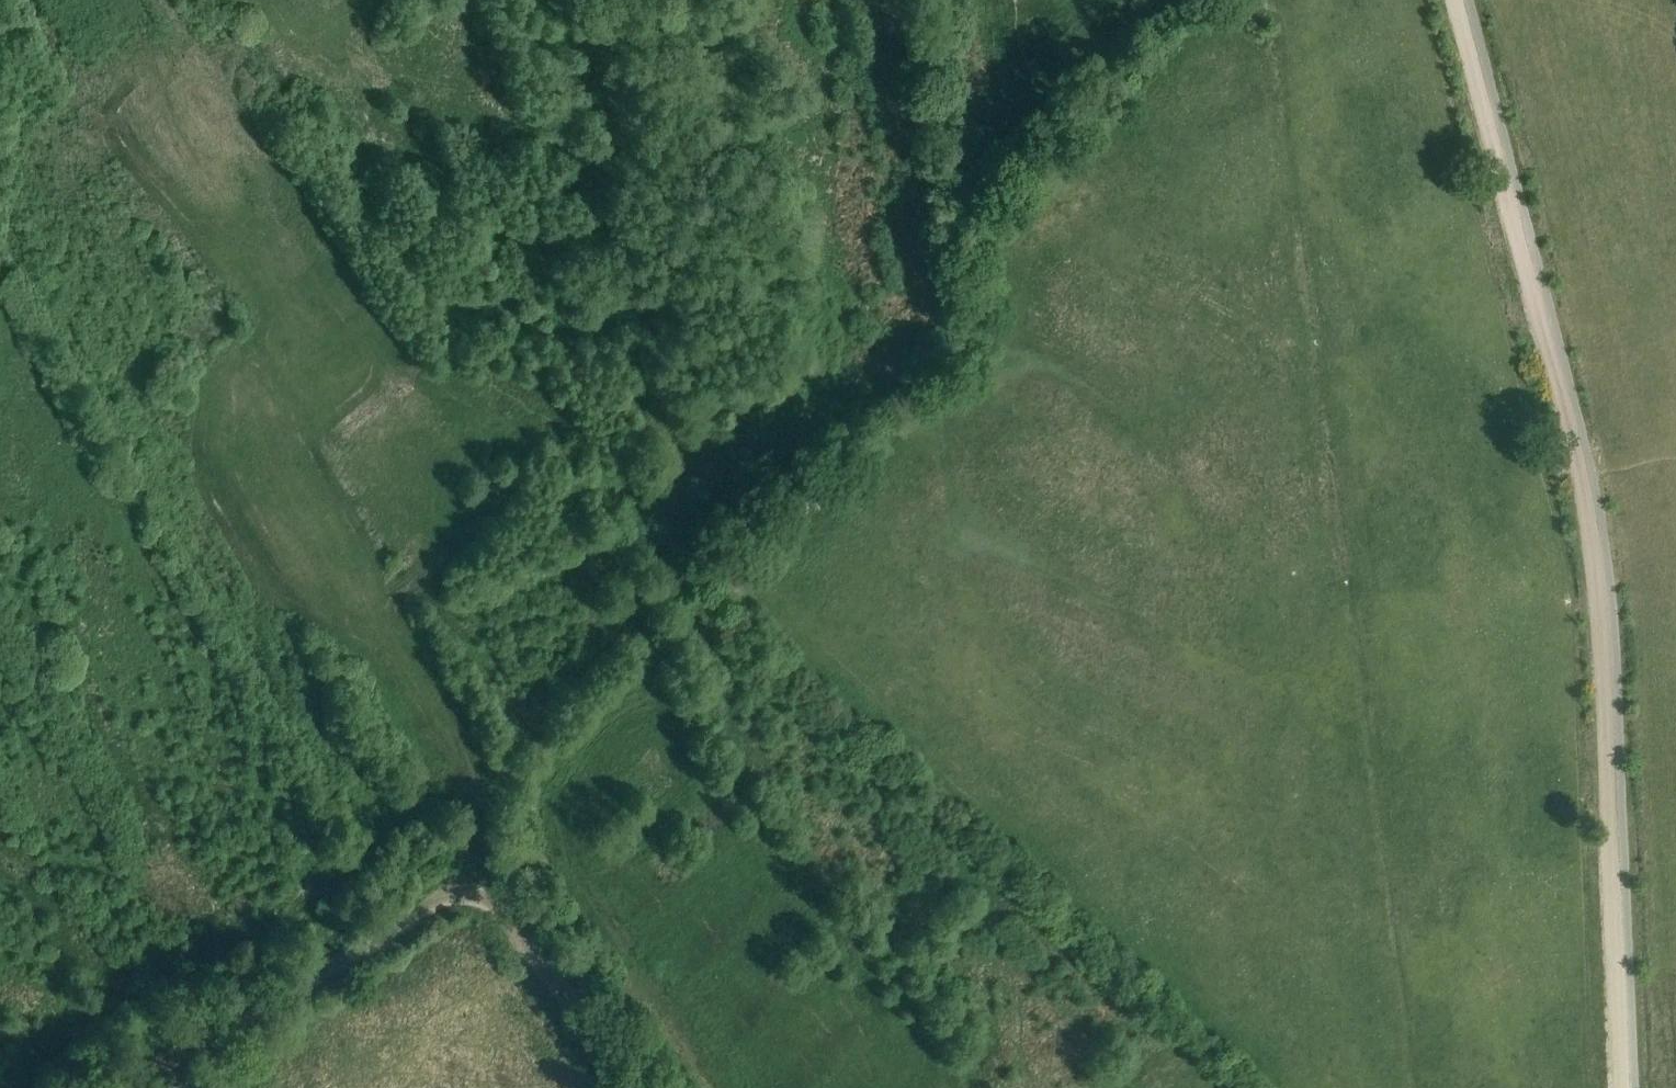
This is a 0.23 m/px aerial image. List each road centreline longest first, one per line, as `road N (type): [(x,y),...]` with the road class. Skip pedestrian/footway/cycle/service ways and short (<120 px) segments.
road 1 (track): [(1620,1087),(1599,628),(1581,493),(1453,0)]
road 2 (track): [(635,1087),(505,916),(463,894),(438,899),(120,1087)]

